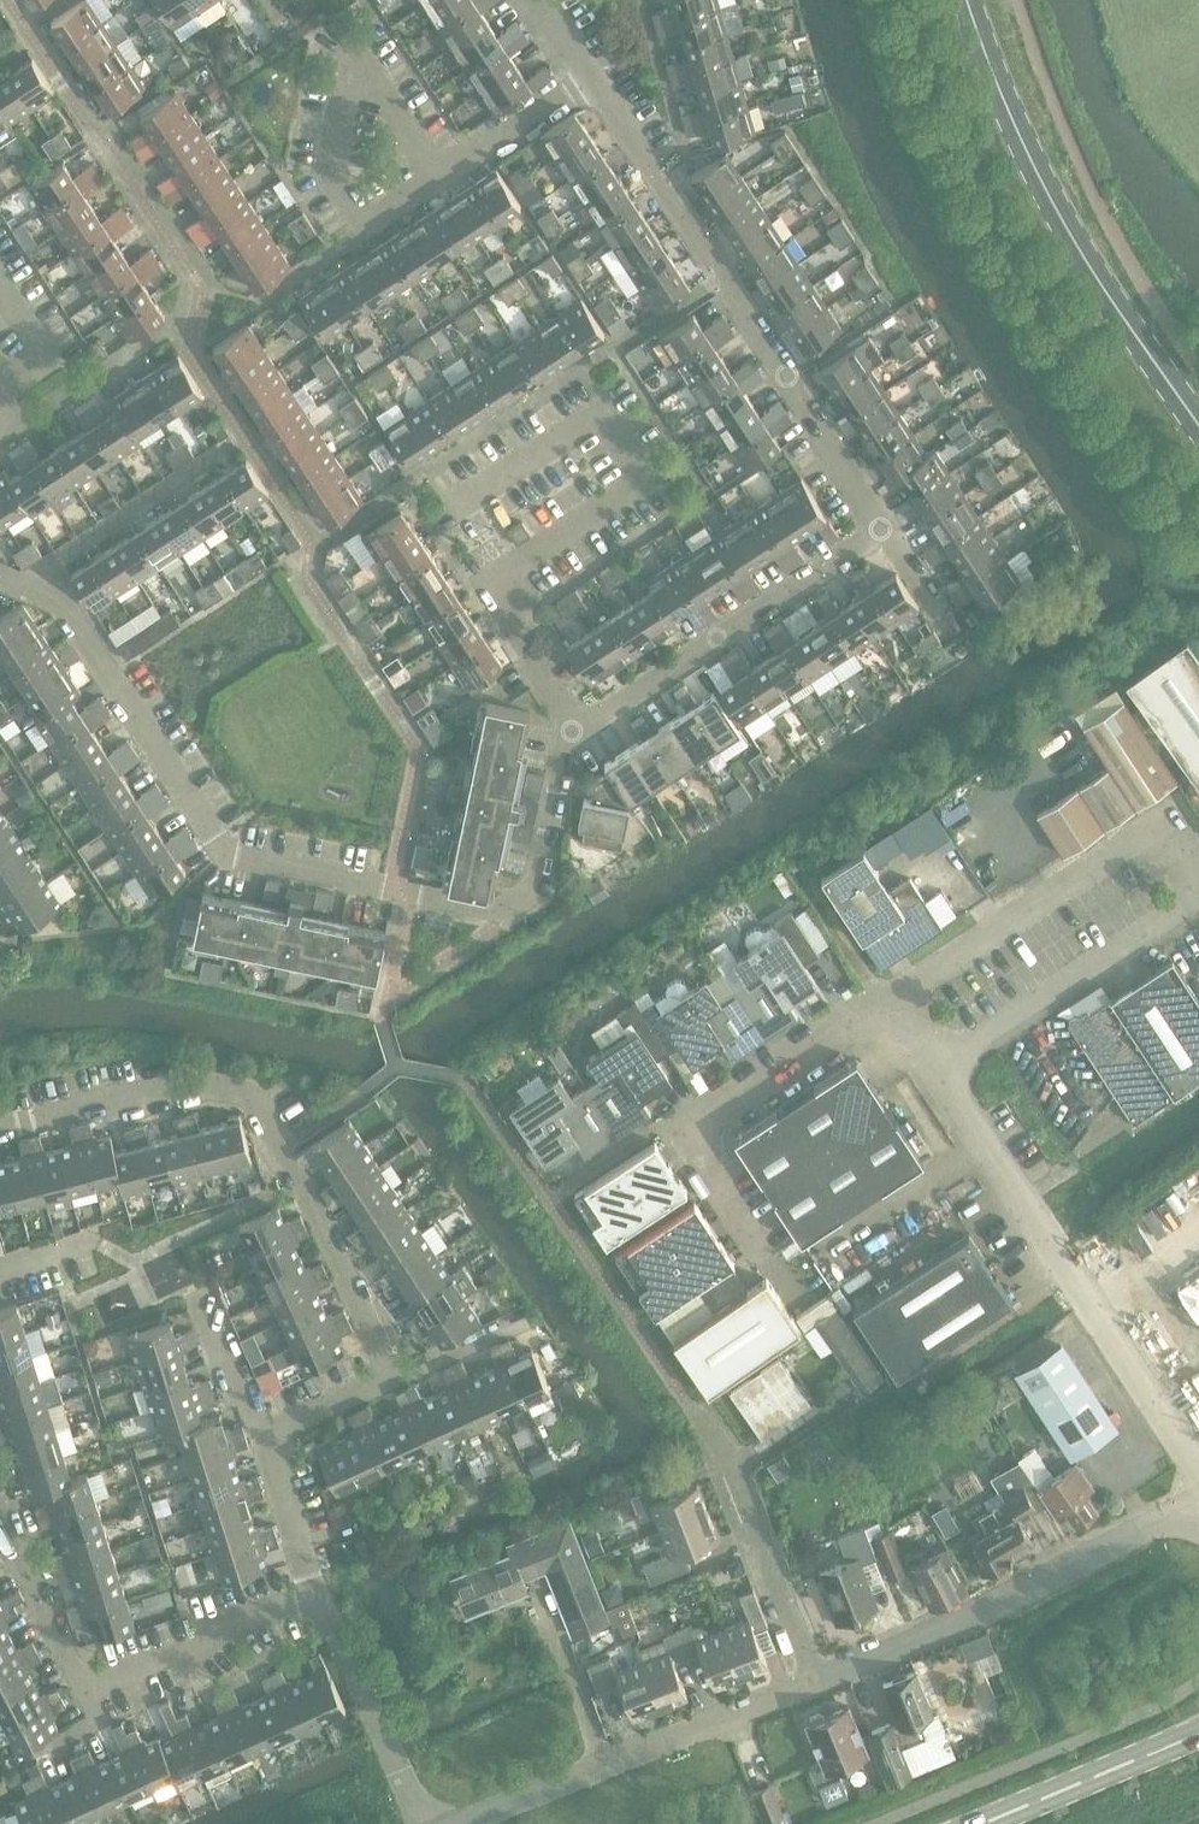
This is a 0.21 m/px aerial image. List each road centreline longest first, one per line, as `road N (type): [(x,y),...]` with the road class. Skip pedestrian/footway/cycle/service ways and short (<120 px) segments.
road 1 (unclassified): [(573,730),(480,589),(651,477),(609,411),(436,525)]
road 2 (unclassified): [(395,1379),(286,1145),(254,1094),(196,1083),(0,1130)]
road 3 (residential): [(401,889),(228,852),(64,602),(0,574)]
road 4 (unclassified): [(885,528),(593,79)]
road 5 (secondary): [(1198,421),(1064,221),(968,0)]
road 6 (unclassified): [(942,1069),(1198,1469)]
road 7 (unclassified): [(0,1502),(81,1675),(103,1681),(194,1652),(245,1617),(316,1596)]
road 8 (unclassified): [(816,1683),(1198,1508)]
road 9 (unclassified): [(766,1249),(683,1128),(894,1001)]
road 10 (unclassified): [(456,1823),(816,1683)]
road 11 (unclassified): [(894,1001),(1163,829),(1198,882)]
road 12 (residential): [(573,730),(885,528)]
road 13 (unclassified): [(441,175),(371,51),(328,165),(367,228)]
road 14 (residential): [(401,889),(513,913),(544,887),(573,730)]
road 15 (unclassified): [(1198,897),(942,1069)]
road 16 (unclassified): [(816,1683),(732,1464),(691,1408)]
road 17 (unclassified): [(429,1823),(316,1596)]
road 18 (secondary): [(981,1823),(1198,1734)]
road 19 (unclassified): [(441,175),(593,79)]
road 20 (unclassified): [(316,1596),(263,1437)]
road 21 (unclassified): [(263,1437),(395,1379)]
road 22 (residential): [(263,1437),(205,1309)]
road 23 (unclassified): [(395,1379),(518,1319)]

